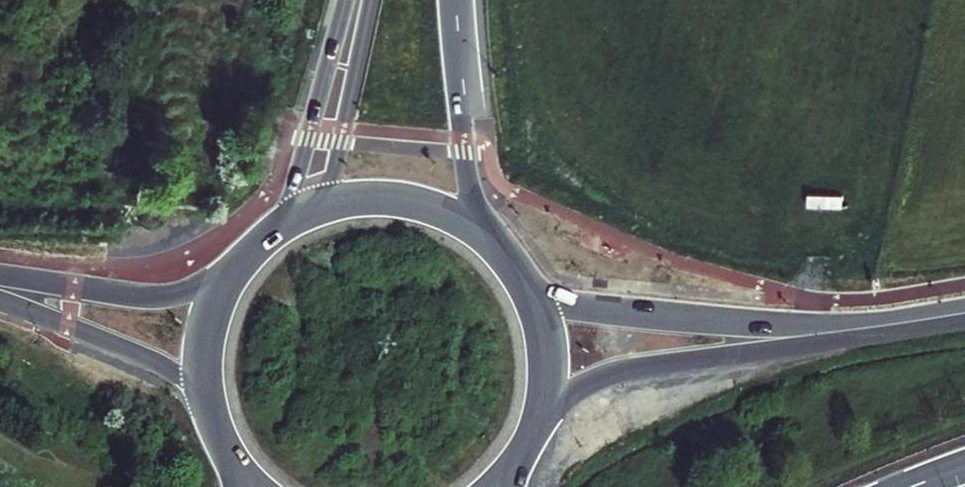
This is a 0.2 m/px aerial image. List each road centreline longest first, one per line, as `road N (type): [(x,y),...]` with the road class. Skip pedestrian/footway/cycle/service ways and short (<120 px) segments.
road 1 (tertiary): [(535,434),(562,400),(616,370),(806,344),(875,326)]
road 2 (tertiary): [(875,326),(608,311),(555,303),(532,290)]
road 3 (trunk): [(495,241),(477,187),(458,0)]
road 4 (secondary): [(0,299),(152,358),(211,413)]
road 5 (secondary): [(233,271),(158,295),(0,273)]
road 6 (trunk): [(360,0),(316,186),(286,220)]
road 7 (trunk): [(495,241),(438,205),(394,195),(327,201),(286,220)]
road 8 (trunk): [(535,434),(549,372),(532,290)]
road 9 (trunk): [(233,271),(207,340),(211,413)]

